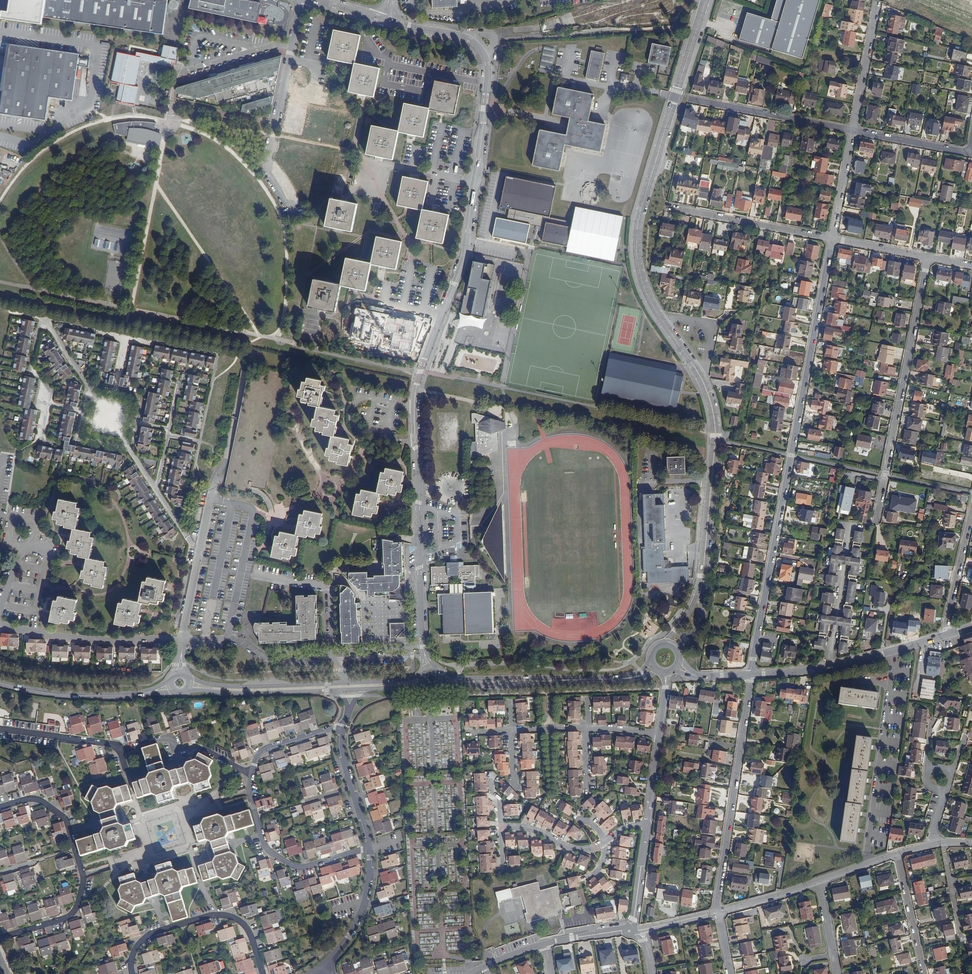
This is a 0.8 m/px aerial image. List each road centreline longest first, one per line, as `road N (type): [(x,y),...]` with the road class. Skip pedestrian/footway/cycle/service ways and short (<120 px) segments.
road 1 (residential): [(832,239),(751,675)]
road 2 (residential): [(662,316),(637,262),(638,221),(707,0)]
road 3 (unclassified): [(425,358),(414,408),(423,647)]
road 4 (residential): [(927,257),(876,520)]
road 5 (residential): [(0,939),(71,915),(84,885),(64,816),(36,798),(0,806)]
road 6 (residential): [(751,675),(719,912)]
road 7 (residential): [(385,20),(462,36),(485,57),(475,181)]
road 8 (residential): [(295,215),(268,164),(301,0)]
road 9 (residential): [(893,651),(866,853)]
road 10 (residential): [(47,321),(157,490)]
road 11 (residential): [(263,973),(248,928),(217,915),(152,932),(136,949),(133,973)]
road 12 (residential): [(252,775),(266,847),(289,864),(304,867),(370,848)]
road 13 (residential): [(475,181),(466,252),(425,358)]
road 14 (residential): [(182,639),(47,635),(0,624)]
road 15 (residential): [(342,671),(332,659),(277,661),(234,640),(182,639)]
road 16 (residential): [(674,208),(832,239)]
road 17 (tertiary): [(348,683),(240,687),(189,678)]
road 18 (residential): [(852,130),(697,99)]
road 19 (residential): [(707,530),(714,435),(704,380)]
road 20 (residential): [(252,775),(204,748),(177,751),(166,738),(120,752)]
road 21 (tertiary): [(188,690),(335,689)]
road 22 (residential): [(830,666),(850,526)]
road 23 (tertiary): [(0,683),(53,694),(139,694)]
road 24 (residential): [(47,321),(41,320),(33,362),(50,393),(33,442)]
road 25 (residential): [(370,848),(360,917),(319,969)]
road 26 (residential): [(949,634),(971,506)]
road 27 (residential): [(877,4),(852,130)]
road 28 (tertiary): [(441,686),(568,680)]
road 29 (tertiary): [(568,680),(443,675)]
road 30 (residential): [(924,973),(896,853)]
road 31 (residential): [(120,752),(0,728)]

